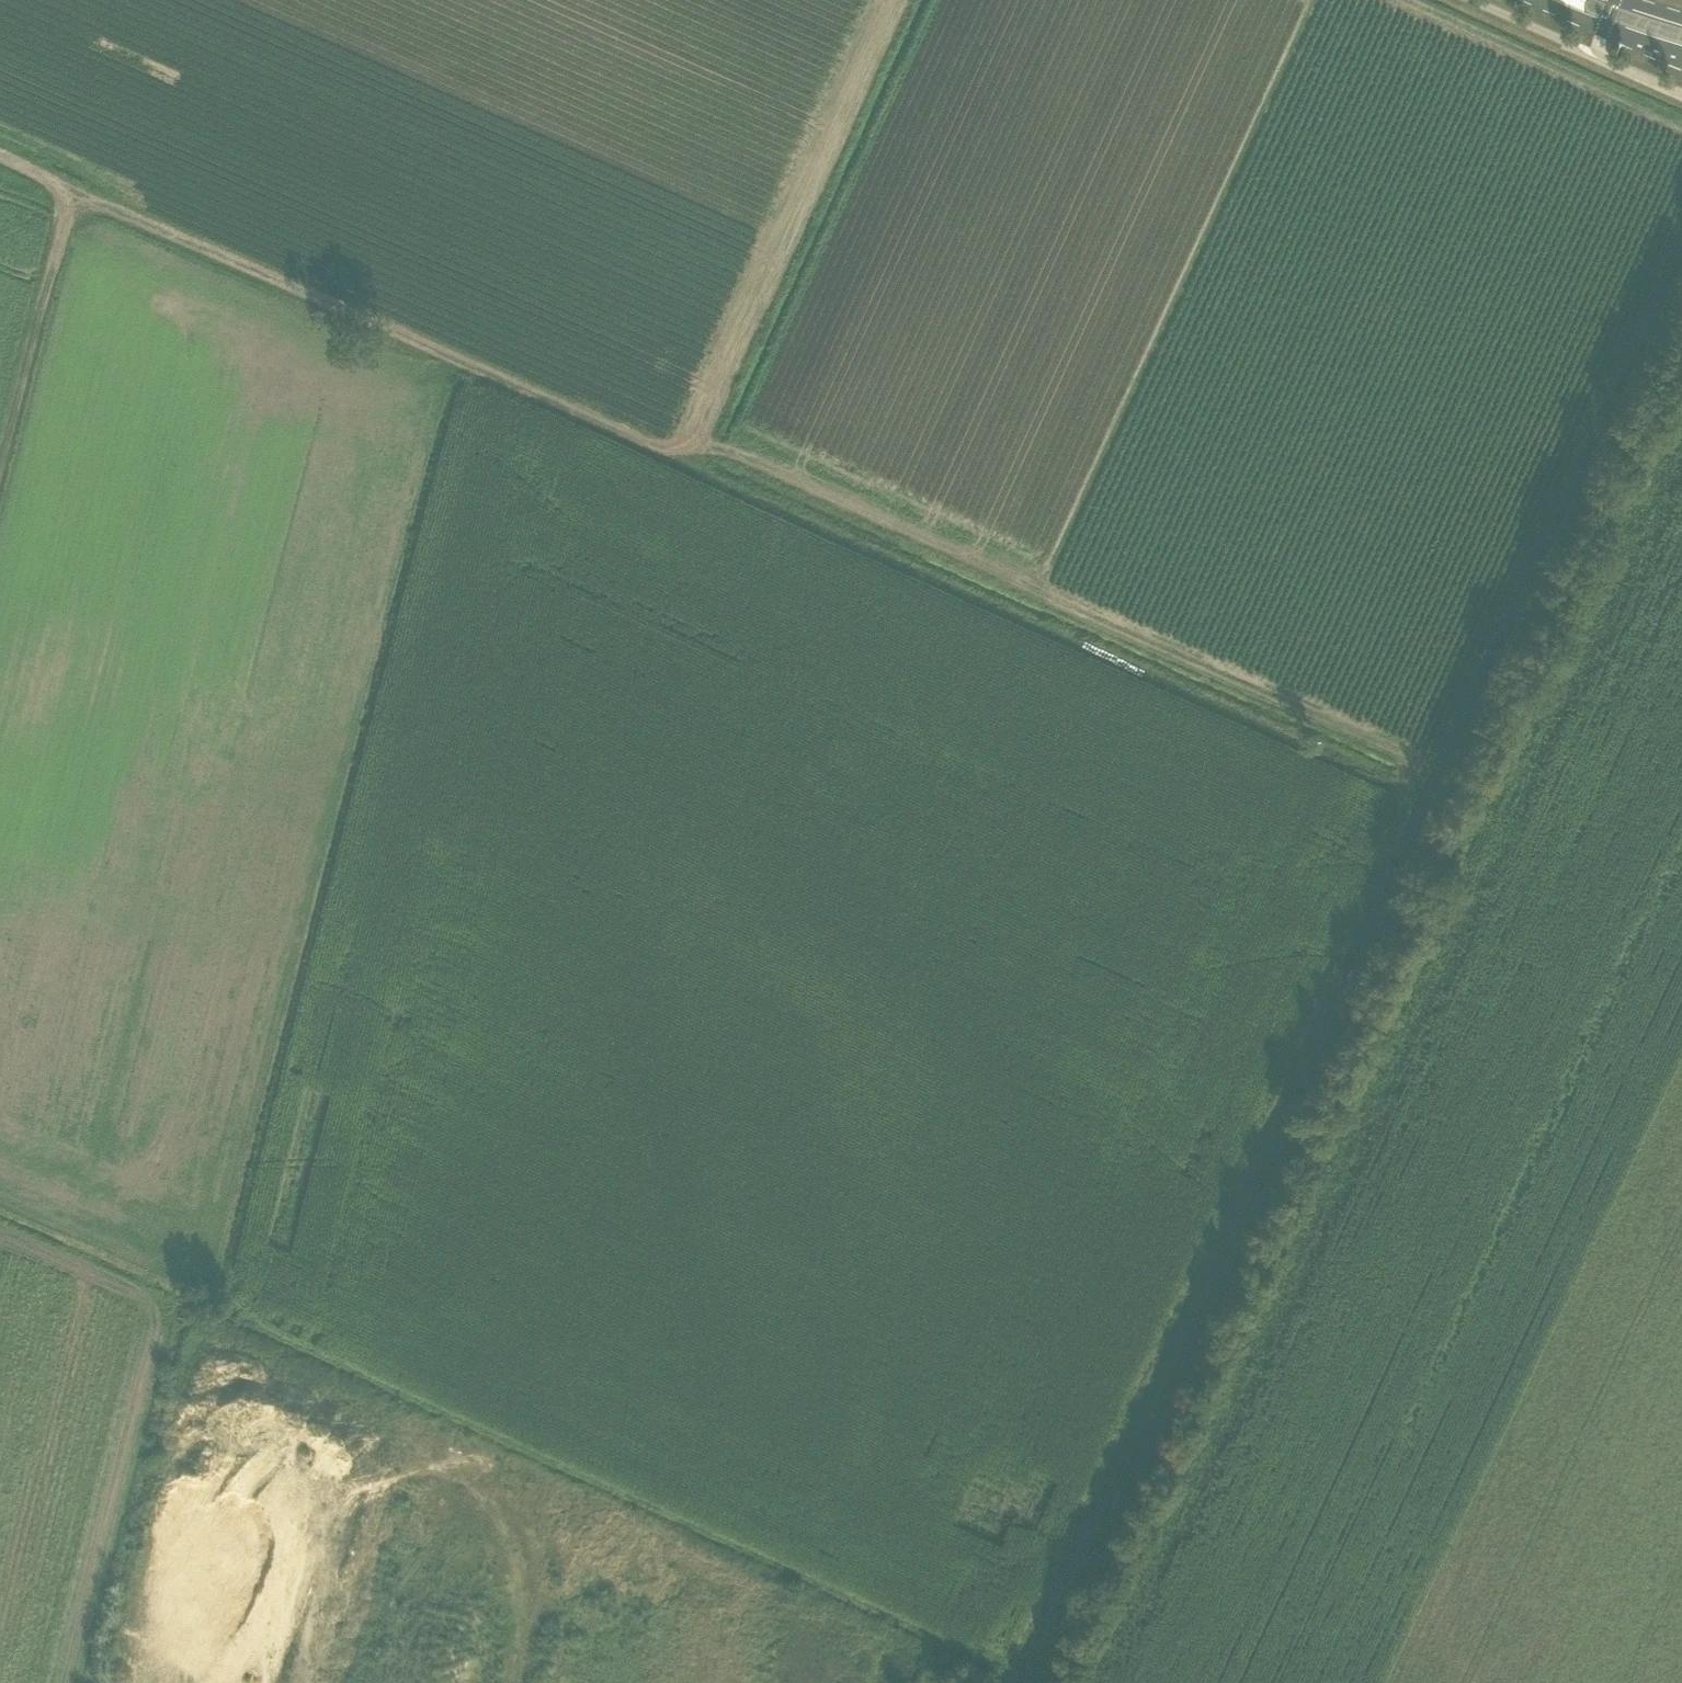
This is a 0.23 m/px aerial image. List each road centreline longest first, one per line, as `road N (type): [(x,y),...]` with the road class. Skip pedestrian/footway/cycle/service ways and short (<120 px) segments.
road 1 (track): [(1681,296),(1038,1682)]
road 2 (track): [(707,474),(0,164)]
road 3 (track): [(0,495),(77,198)]
road 4 (secondary): [(1545,0),(1681,57)]

